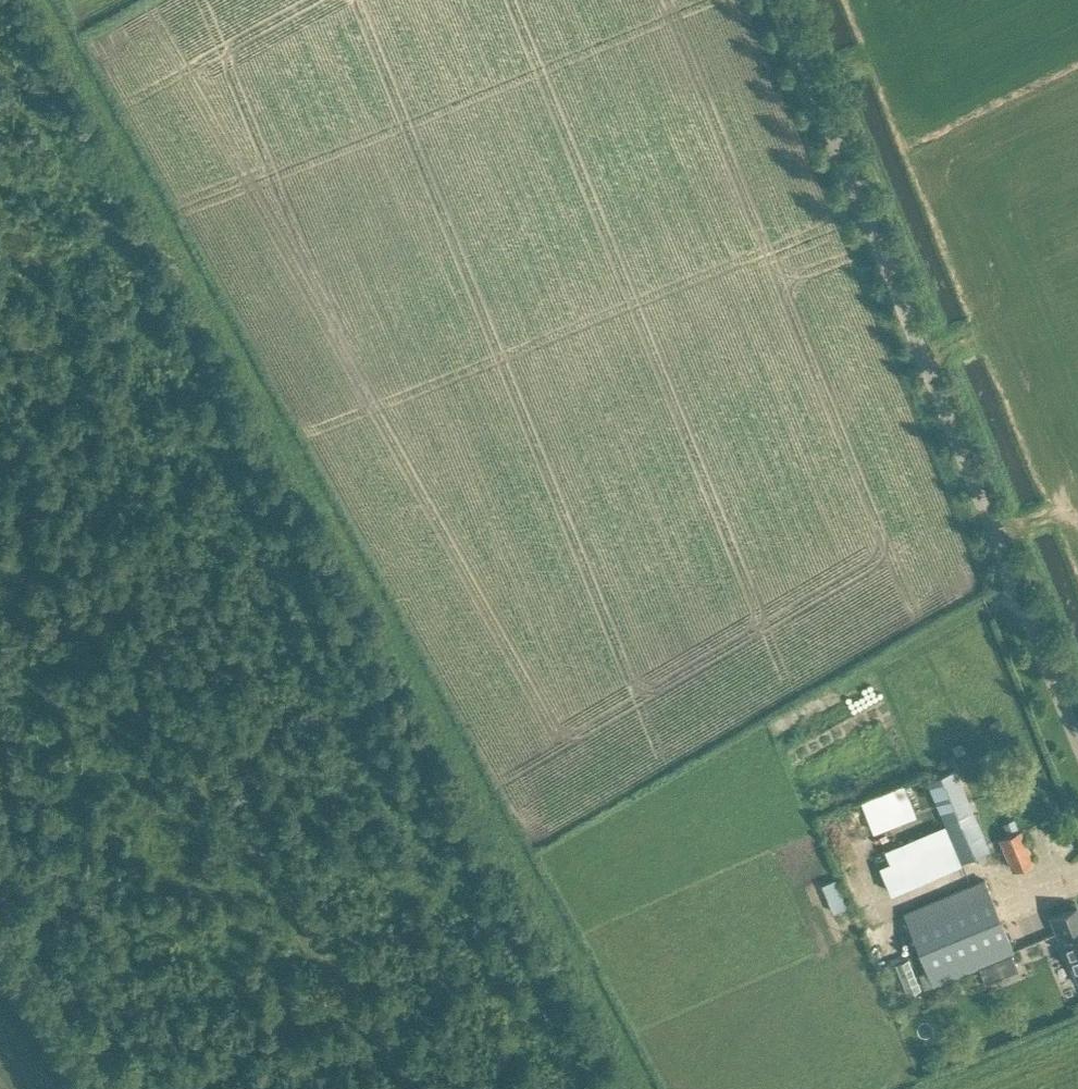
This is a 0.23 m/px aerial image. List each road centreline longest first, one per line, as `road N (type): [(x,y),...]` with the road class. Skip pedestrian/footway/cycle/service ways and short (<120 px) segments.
road 1 (unclassified): [(1077,743),(780,0)]
road 2 (track): [(0,942),(96,1088)]

